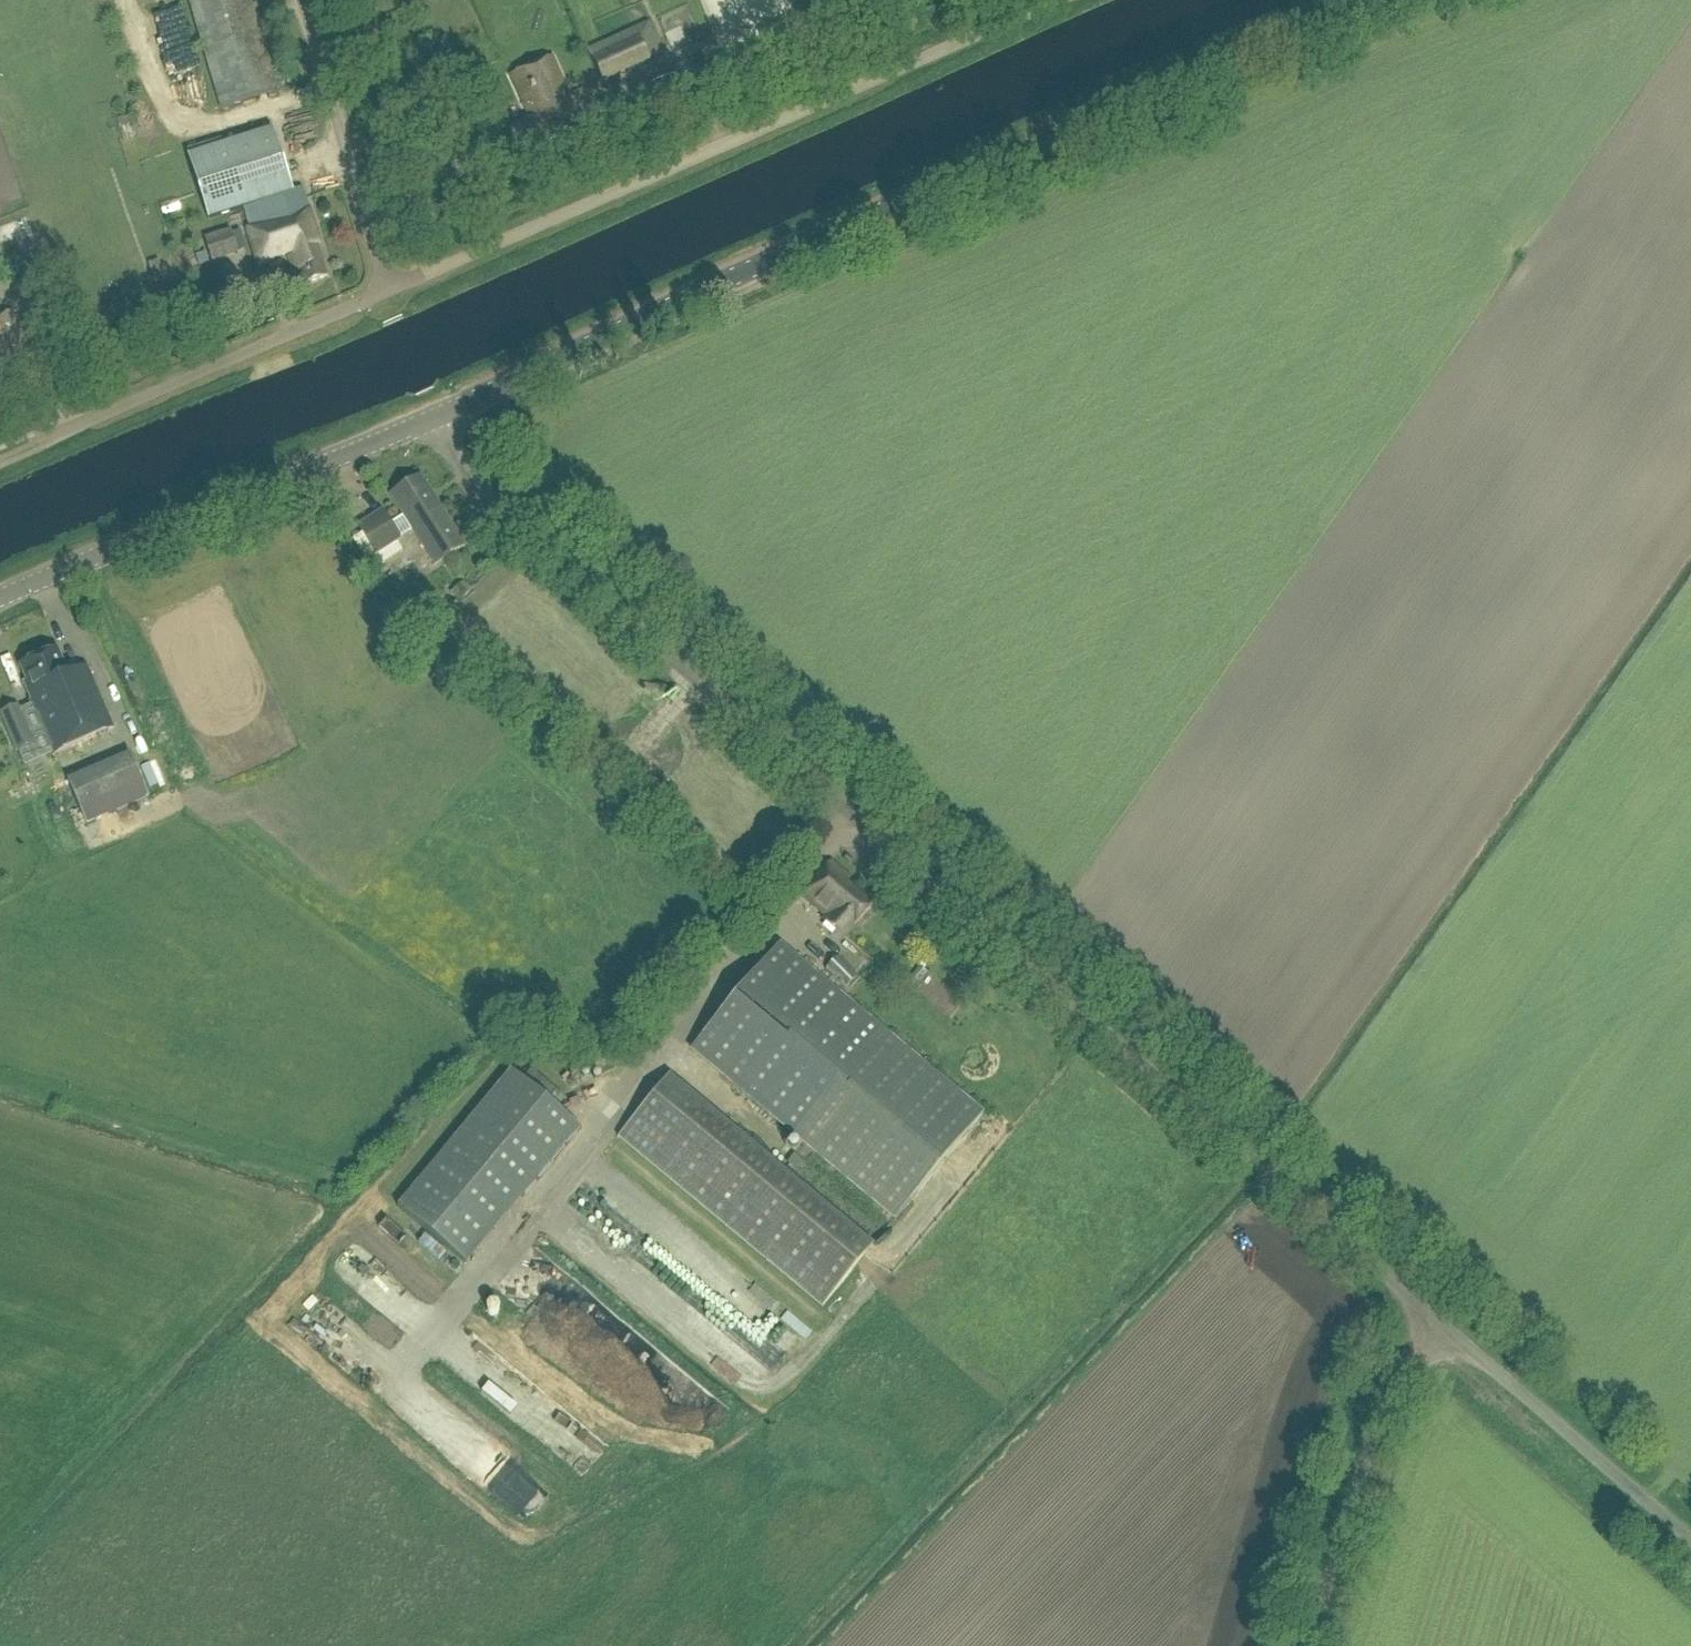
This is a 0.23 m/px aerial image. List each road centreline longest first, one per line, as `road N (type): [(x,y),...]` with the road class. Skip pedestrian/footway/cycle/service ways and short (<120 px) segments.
road 1 (unclassified): [(1443,1325),(482,493),(435,418)]
road 2 (tertiary): [(435,418),(755,269),(1375,0)]
road 3 (unclassified): [(389,291),(1062,0)]
road 4 (tertiary): [(0,605),(435,418)]
road 5 (unclassified): [(57,436),(389,291)]
road 6 (unclassified): [(1309,1645),(1384,1406),(1443,1325)]
road 7 (unclassified): [(1690,1540),(1443,1325)]
road 8 (unclassified): [(389,291),(300,0)]

